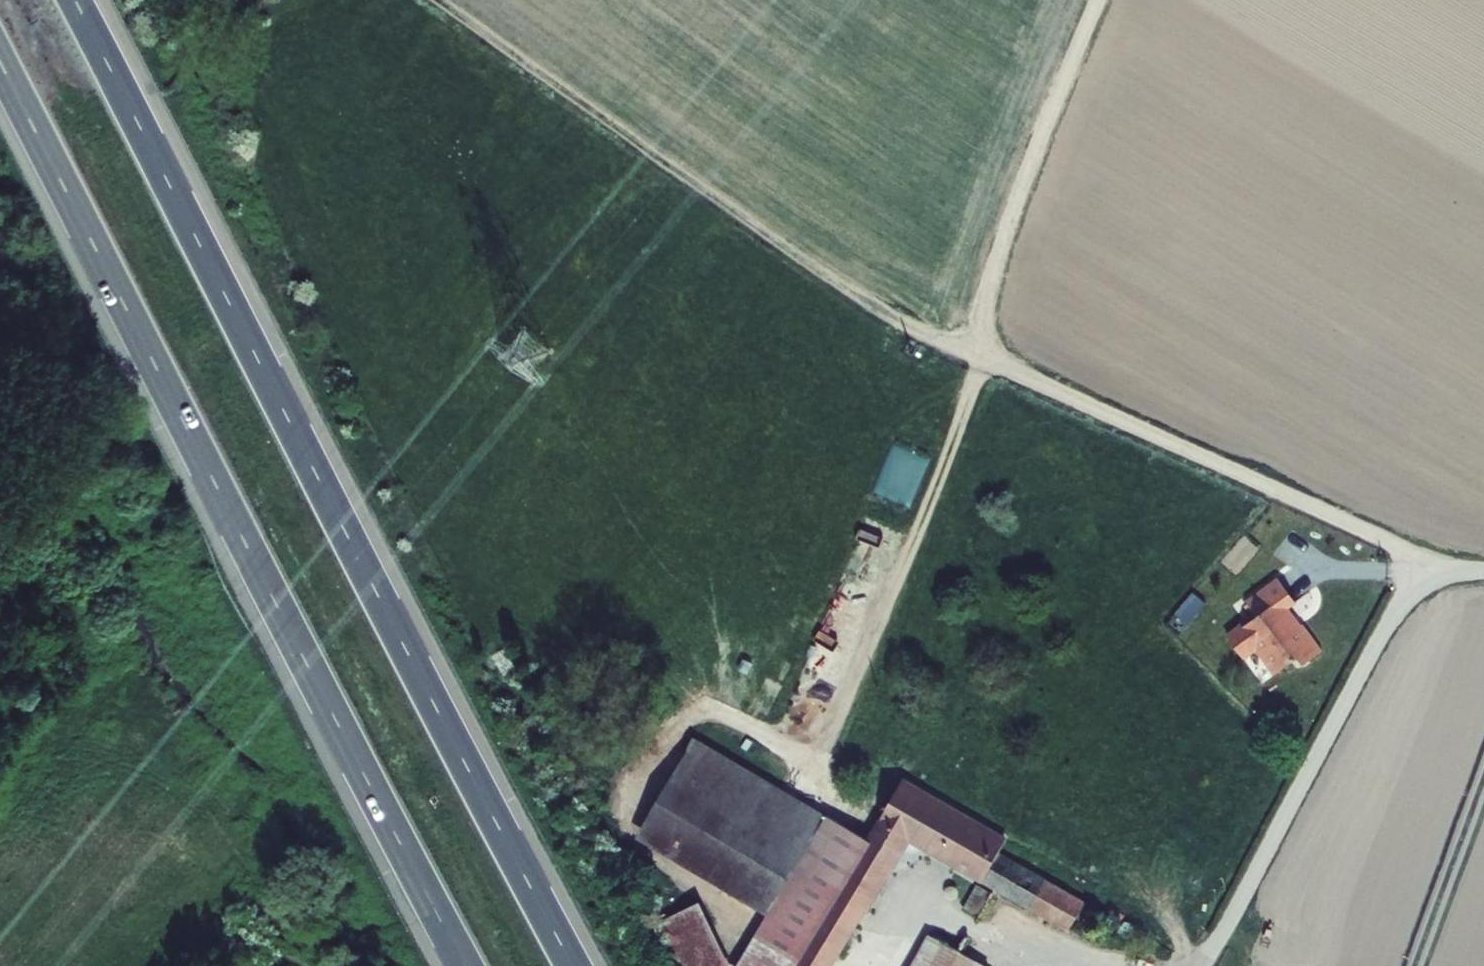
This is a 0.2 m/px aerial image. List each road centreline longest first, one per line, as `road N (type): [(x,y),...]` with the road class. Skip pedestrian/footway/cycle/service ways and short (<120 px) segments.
road 1 (motorway): [(573,965),(73,0)]
road 2 (motorway): [(0,67),(465,965)]
road 3 (track): [(976,363),(892,320),(438,0)]
road 4 (unclassified): [(976,363),(1431,560),(1483,570)]
road 5 (track): [(1194,965),(1228,930),(1393,612),(1431,560)]
road 6 (track): [(976,363),(949,446),(829,730)]
road 7 (unclassified): [(976,363),(1019,202),(1099,0)]
road 8 (track): [(976,922),(1111,965)]

